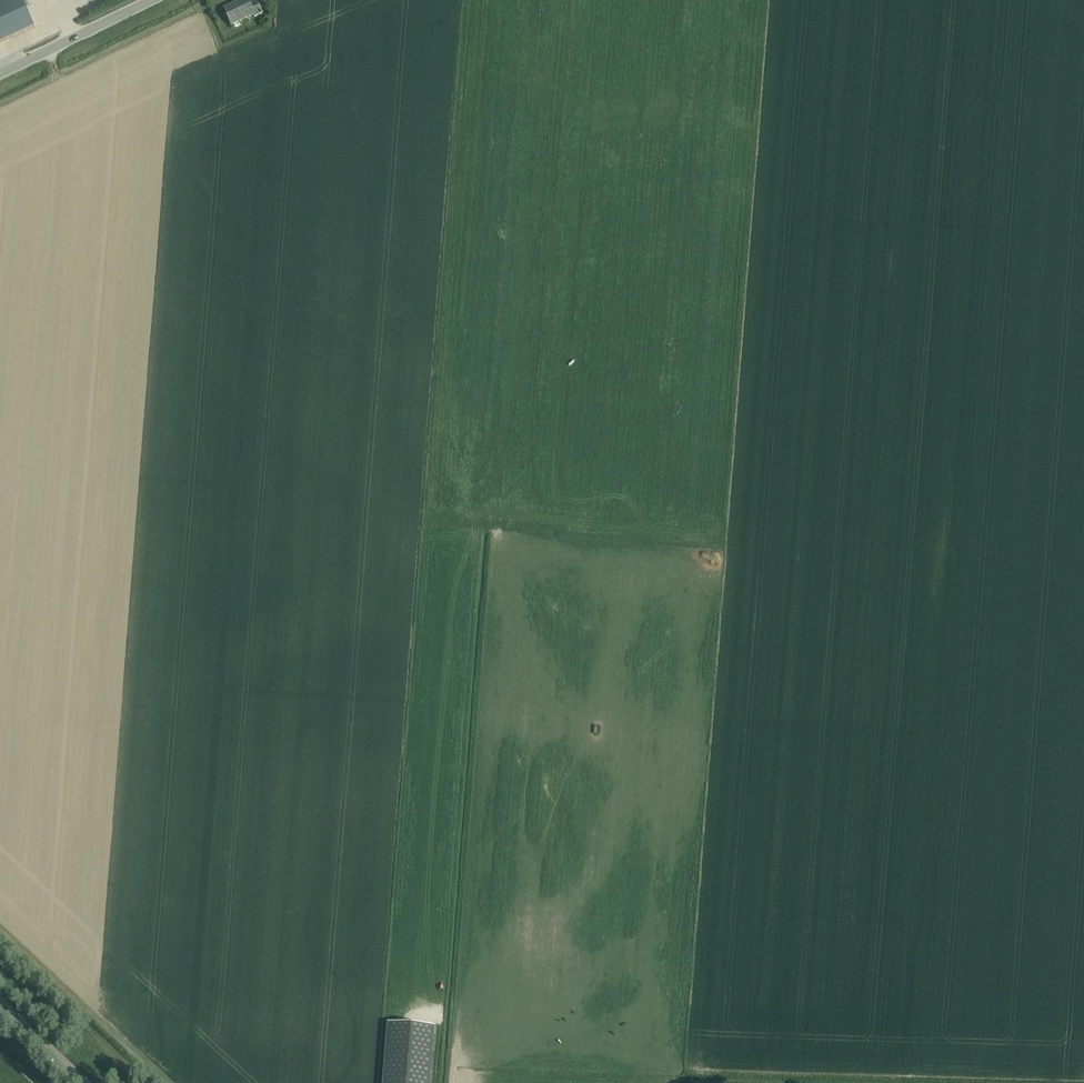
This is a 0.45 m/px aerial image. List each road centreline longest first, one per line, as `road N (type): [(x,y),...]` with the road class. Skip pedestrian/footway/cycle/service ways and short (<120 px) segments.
road 1 (unclassified): [(0,73),(152,0)]

